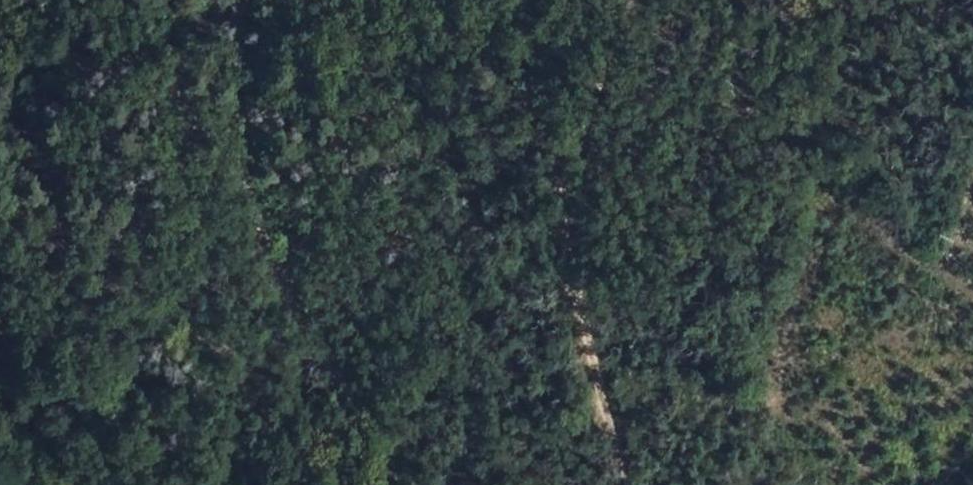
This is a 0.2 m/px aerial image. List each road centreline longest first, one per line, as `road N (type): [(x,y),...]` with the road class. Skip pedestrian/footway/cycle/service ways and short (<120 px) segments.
road 1 (track): [(406,484),(309,344),(241,142),(242,0)]
road 2 (track): [(619,484),(582,303),(570,195),(596,86),(636,0)]

